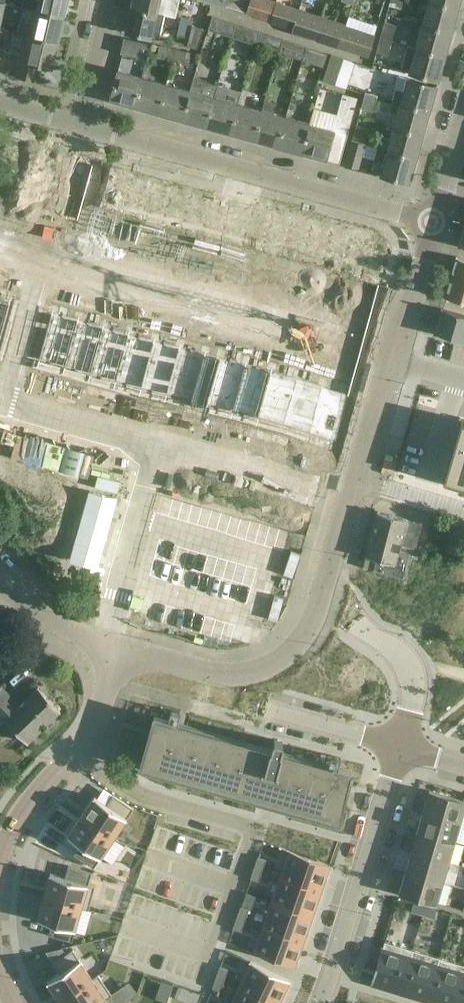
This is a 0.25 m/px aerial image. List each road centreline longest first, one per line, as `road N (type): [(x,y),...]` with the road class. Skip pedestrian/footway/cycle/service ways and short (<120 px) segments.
road 1 (residential): [(120,654),(238,675),(285,655),(305,633),(428,223)]
road 2 (residential): [(428,223),(60,118)]
road 3 (residential): [(319,1002),(402,746),(463,764)]
road 4 (residential): [(75,742),(113,783),(255,826)]
road 5 (residential): [(120,654),(0,578)]
road 6 (residential): [(0,858),(25,807),(75,742)]
road 7 (residential): [(96,0),(60,118)]

